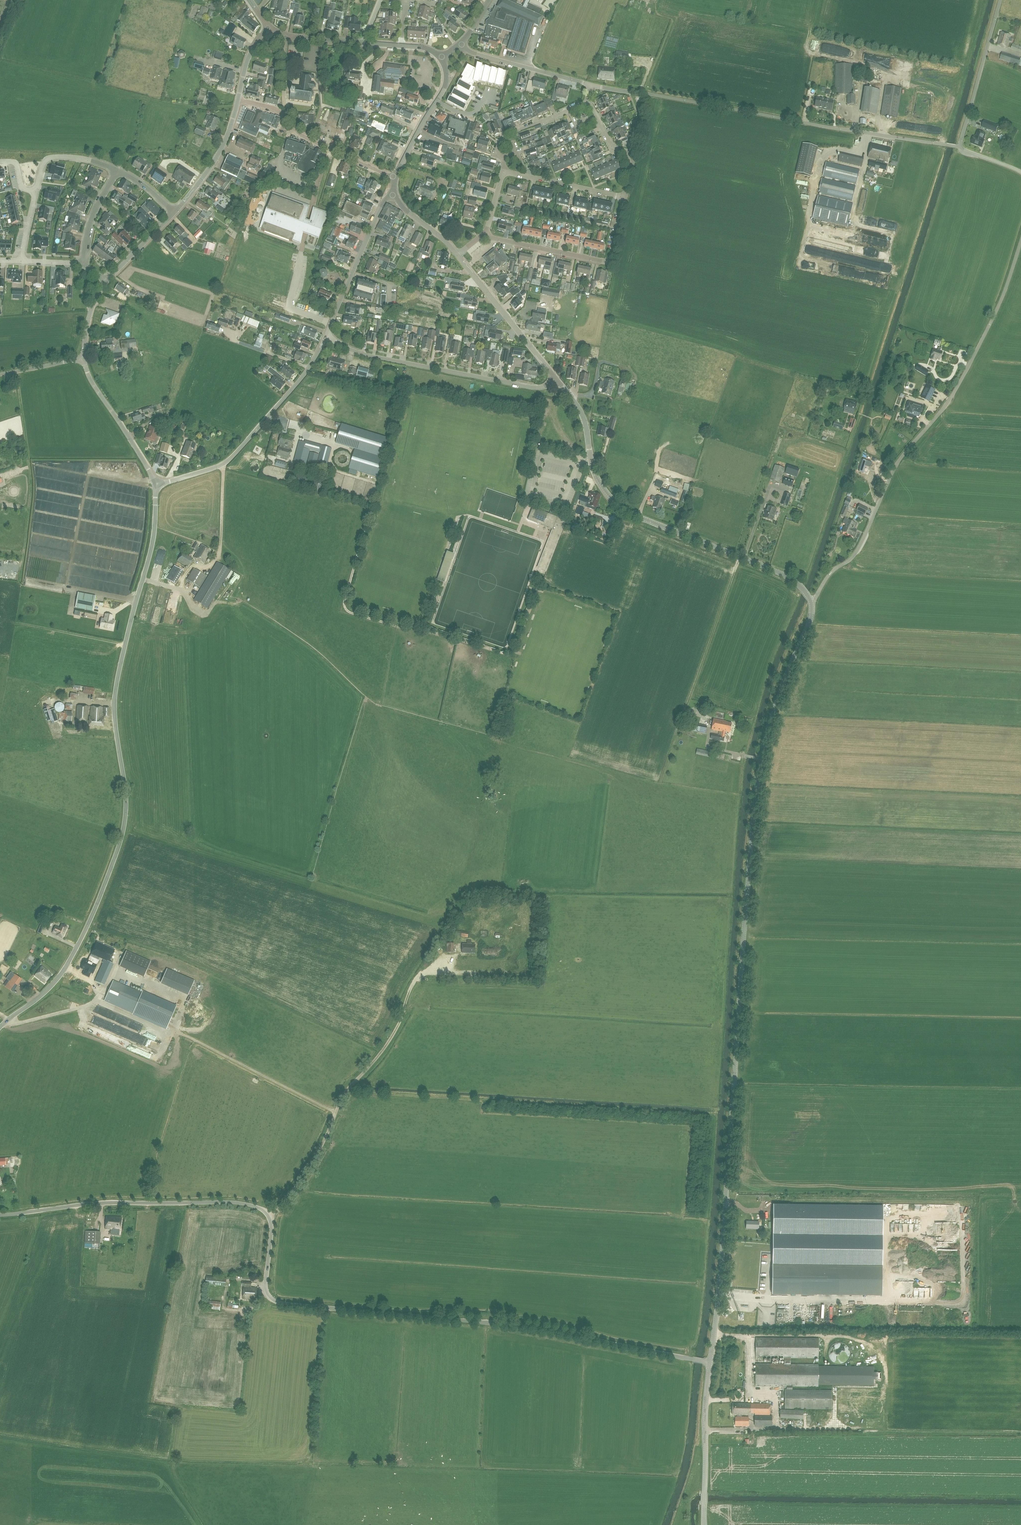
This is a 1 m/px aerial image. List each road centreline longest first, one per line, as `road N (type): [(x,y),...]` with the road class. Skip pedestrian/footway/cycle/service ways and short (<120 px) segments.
road 1 (unclassified): [(710,1362),(528,1327),(279,1304),(265,1284),(271,1224),(252,1205),(95,1203),(0,1214)]
road 2 (tertiary): [(710,1362),(756,794),(769,725),(813,603)]
road 3 (tertiary): [(0,1026),(59,977),(121,836),(125,788),(115,688),(153,538),(156,485)]
road 4 (unclassified): [(813,603),(860,545),(900,459),(957,386),(1020,244)]
road 5 (unclassified): [(591,85),(956,146)]
road 6 (tertiary): [(813,603),(789,576),(616,503),(593,469),(582,414),(556,377)]
road 7 (unclassified): [(556,377),(541,387),(371,355),(326,335)]
road 8 (tertiary): [(156,485),(227,460),(300,379),(326,335)]
road 9 (residential): [(482,234),(609,262),(624,197)]
road 10 (residential): [(15,164),(33,78),(49,81),(39,129),(45,158)]
road 11 (track): [(335,1112),(172,1030)]
road 12 (track): [(740,556),(684,715)]
road 13 (tertiary): [(704,1524),(710,1362)]
road 14 (tertiary): [(326,335),(383,201),(394,194)]
road 15 (tertiary): [(556,377),(457,254)]
road 16 (unclassified): [(959,147),(999,0)]
road 17 (unclassified): [(156,485),(84,359)]
road 18 (unclassified): [(591,85),(461,44)]
road 19 (tertiary): [(394,177),(445,88),(440,58)]
road 20 (unclassified): [(174,211),(218,153),(239,99)]
road 21 (residential): [(394,177),(302,136),(286,115)]
road 22 (residential): [(506,172),(624,197)]

